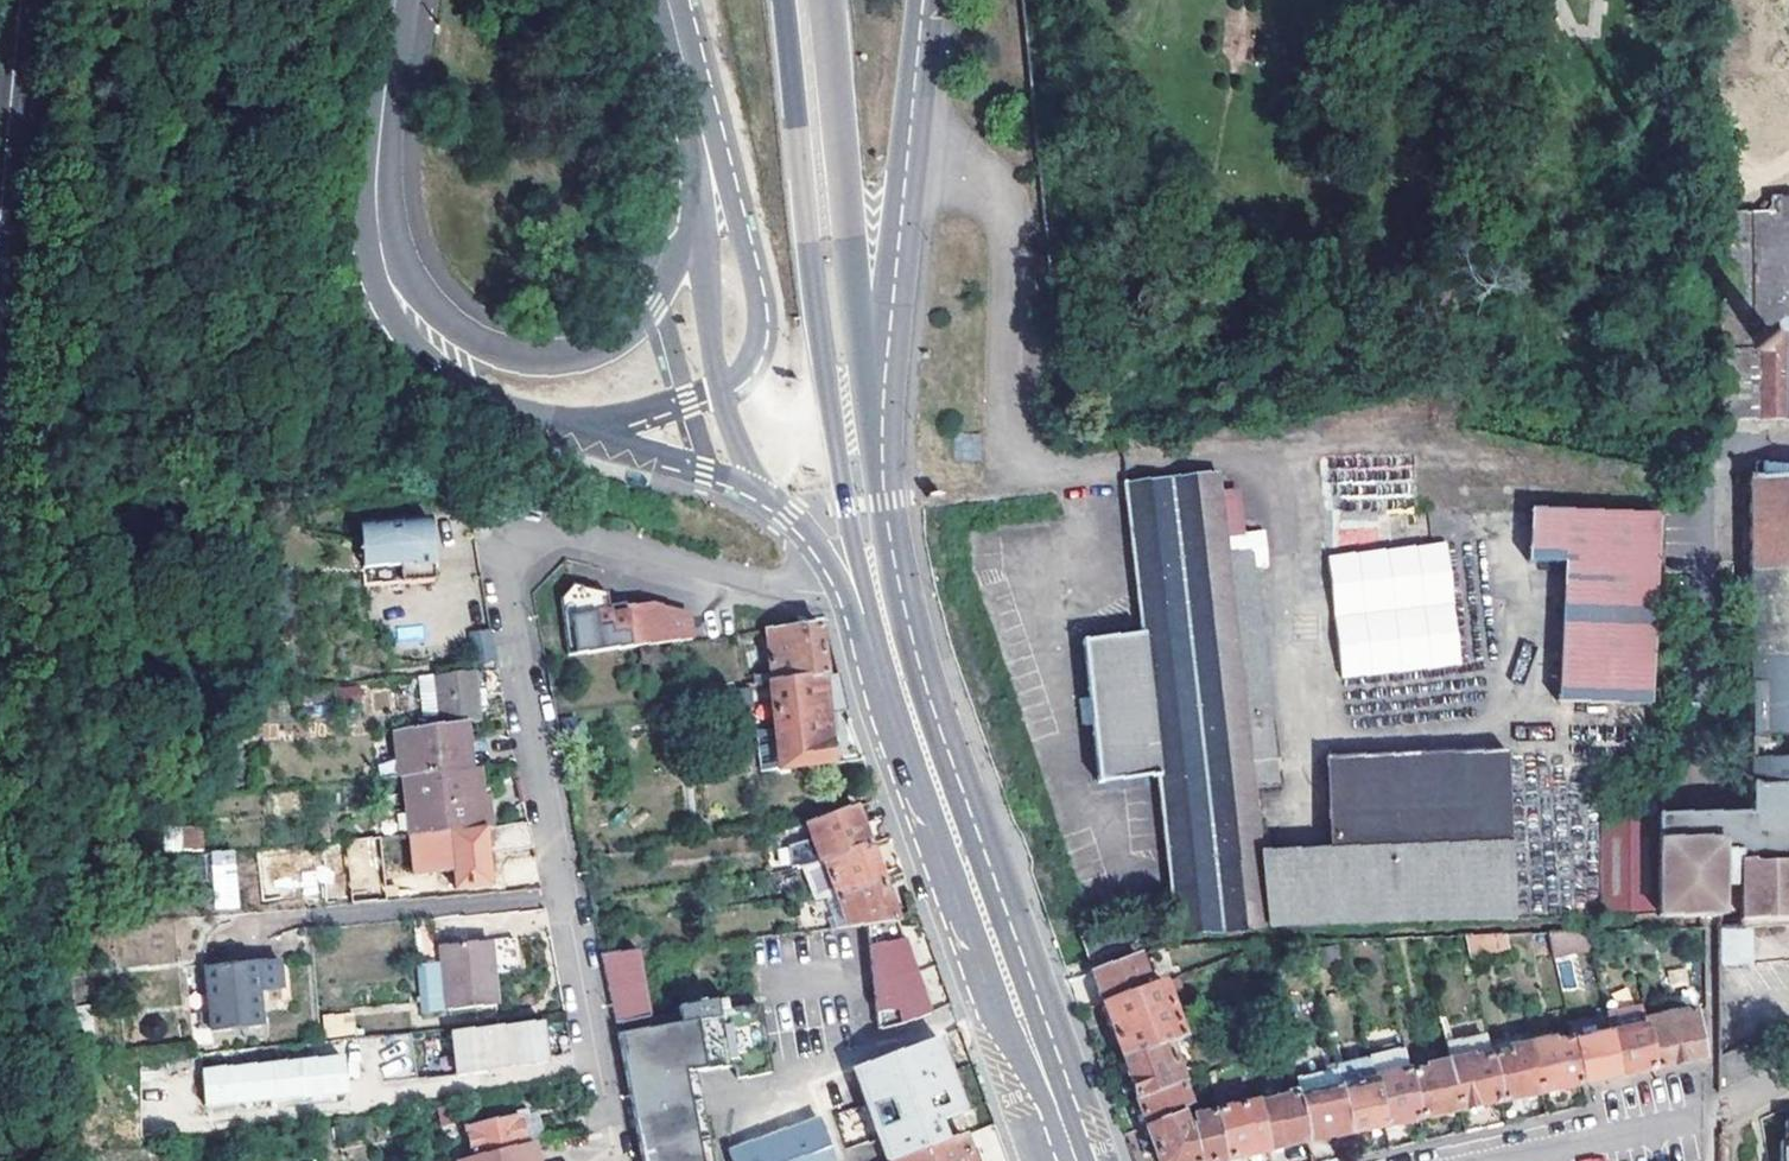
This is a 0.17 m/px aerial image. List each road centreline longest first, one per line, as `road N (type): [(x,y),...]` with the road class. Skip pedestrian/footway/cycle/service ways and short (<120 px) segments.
road 1 (residential): [(620,1160),(581,1005),(508,568),(532,543),(570,533),(787,589),(844,589)]
road 2 (motorway): [(783,0),(837,453)]
road 3 (motorway): [(876,445),(826,0)]
road 4 (tertiary): [(876,445),(924,0)]
road 5 (tertiary): [(696,214),(654,299),(592,350),(518,356),(417,323)]
road 6 (secondary): [(931,767),(932,708),(904,608),(876,445)]
road 7 (tertiary): [(391,29),(375,221),(385,275),(417,323)]
road 8 (tertiary): [(720,387),(740,372),(755,339),(758,305),(701,127)]
road 9 (tertiary): [(27,0),(0,272)]
road 10 (secondary): [(1020,1016),(931,767)]
road 11 (residential): [(1496,1160),(1709,1114)]
road 12 (tertiary): [(561,426),(756,490)]
road 13 (tertiary): [(417,323),(438,361),(474,390),(561,426)]
road 14 (secondary): [(837,453),(867,628)]
road 15 (tertiary): [(696,214),(720,387)]
road 16 (tertiary): [(561,426),(603,422),(720,387)]
road 17 (secondary): [(867,628),(894,723),(931,767)]
road 18 (secondary): [(1020,1016),(1077,1160)]
road 19 (tertiary): [(756,490),(814,539),(844,589)]
road 20 (tertiary): [(668,0),(701,127)]

